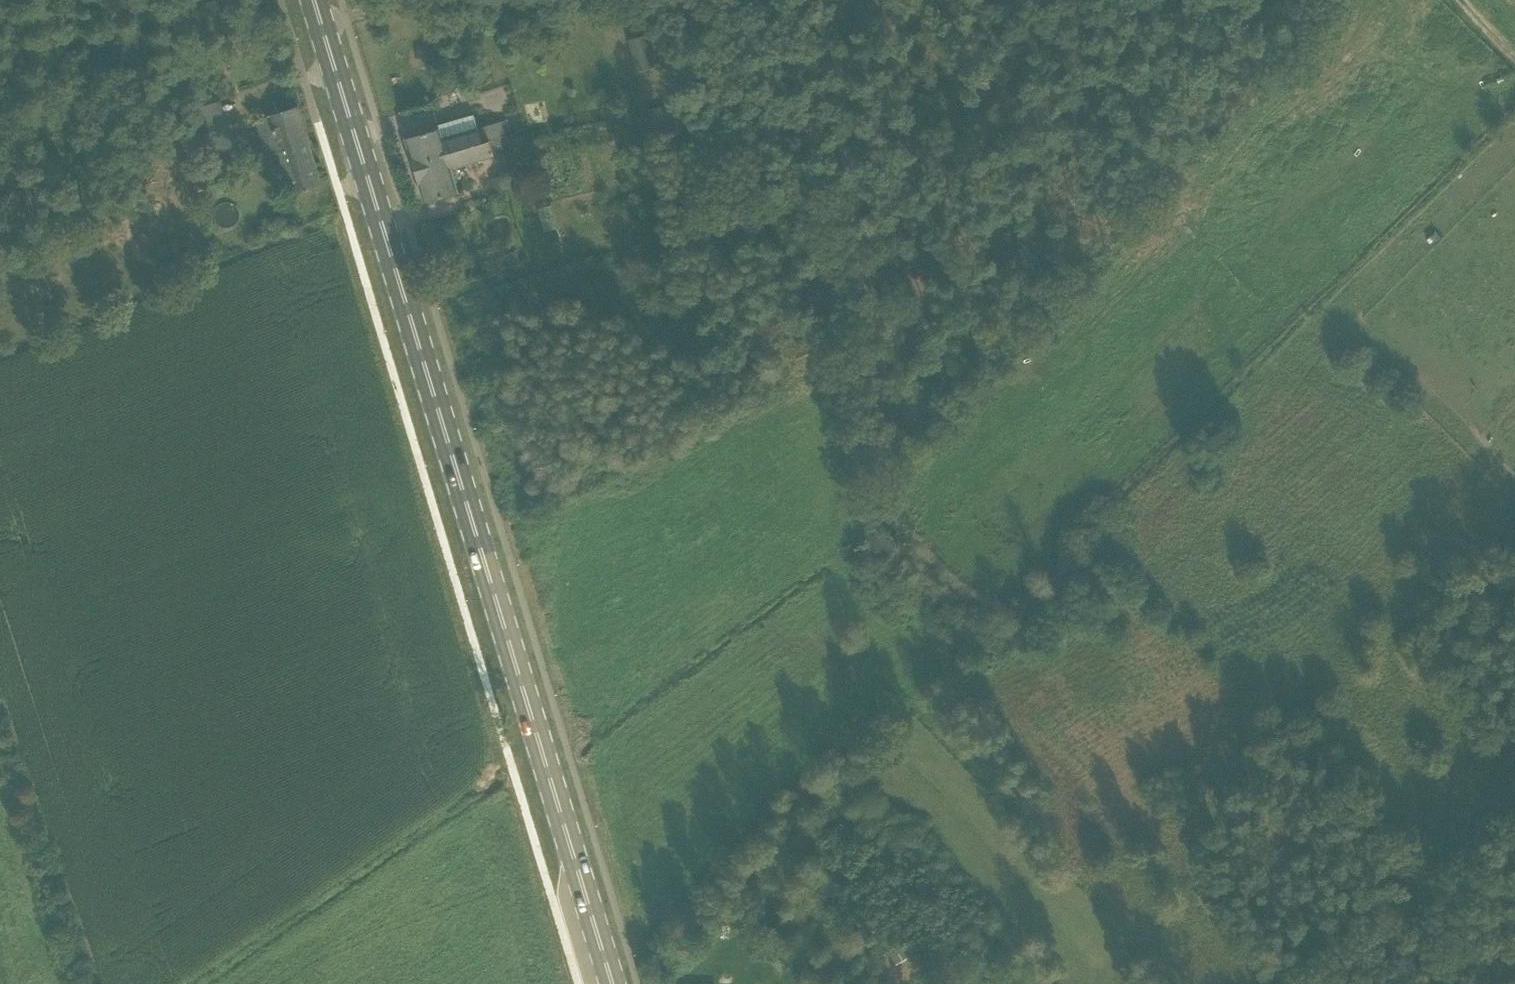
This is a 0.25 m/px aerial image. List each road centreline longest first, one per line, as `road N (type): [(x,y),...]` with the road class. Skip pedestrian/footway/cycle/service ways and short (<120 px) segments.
road 1 (primary): [(610,983),(313,0)]
road 2 (track): [(1324,983),(1514,799)]

